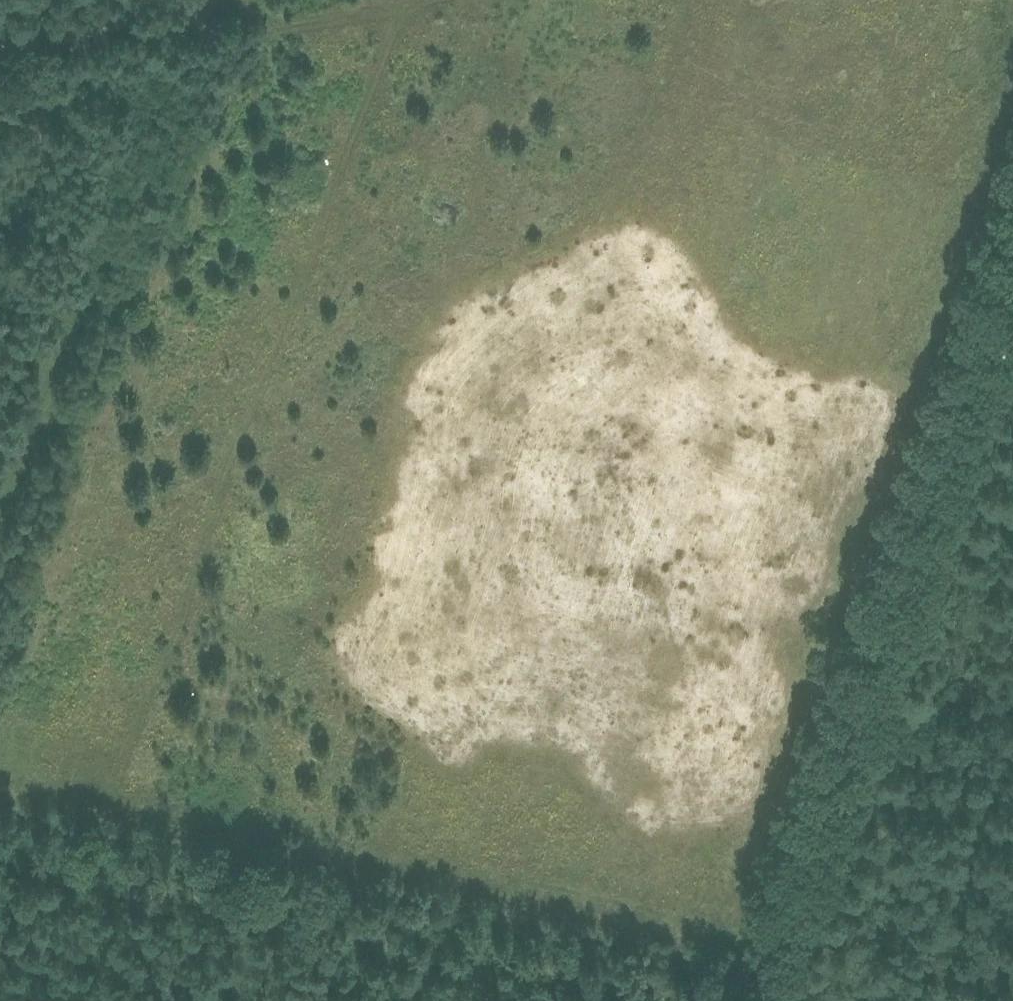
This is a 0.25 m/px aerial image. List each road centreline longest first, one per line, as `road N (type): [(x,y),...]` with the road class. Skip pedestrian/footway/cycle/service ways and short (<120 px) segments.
road 1 (track): [(764,971),(0,806)]
road 2 (track): [(764,971),(1012,240)]
road 3 (track): [(206,0),(196,11),(0,52)]

